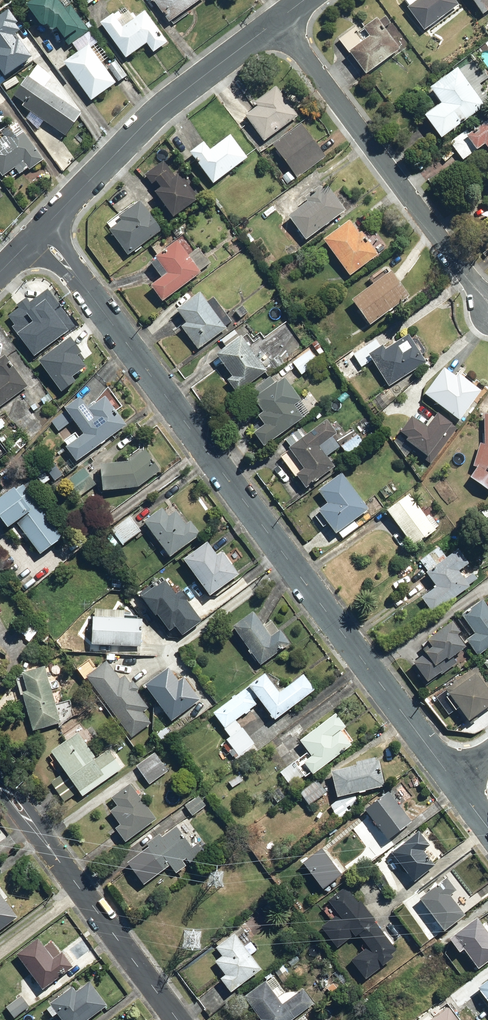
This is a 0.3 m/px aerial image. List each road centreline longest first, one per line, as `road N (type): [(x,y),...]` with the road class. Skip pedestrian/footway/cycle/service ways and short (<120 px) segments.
road 1 (residential): [(41,231),(457,782)]
road 2 (residential): [(278,20),(487,303)]
road 3 (residential): [(41,231),(164,104),(278,20)]
road 4 (residential): [(0,783),(180,1019)]

